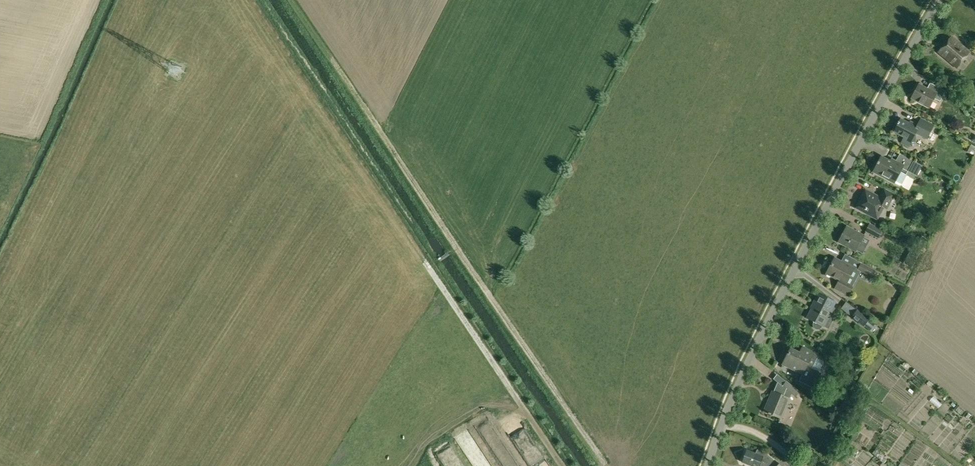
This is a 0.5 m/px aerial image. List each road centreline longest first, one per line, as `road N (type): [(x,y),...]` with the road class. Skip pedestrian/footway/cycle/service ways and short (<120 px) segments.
road 1 (residential): [(709,465),(772,315),(940,0)]

